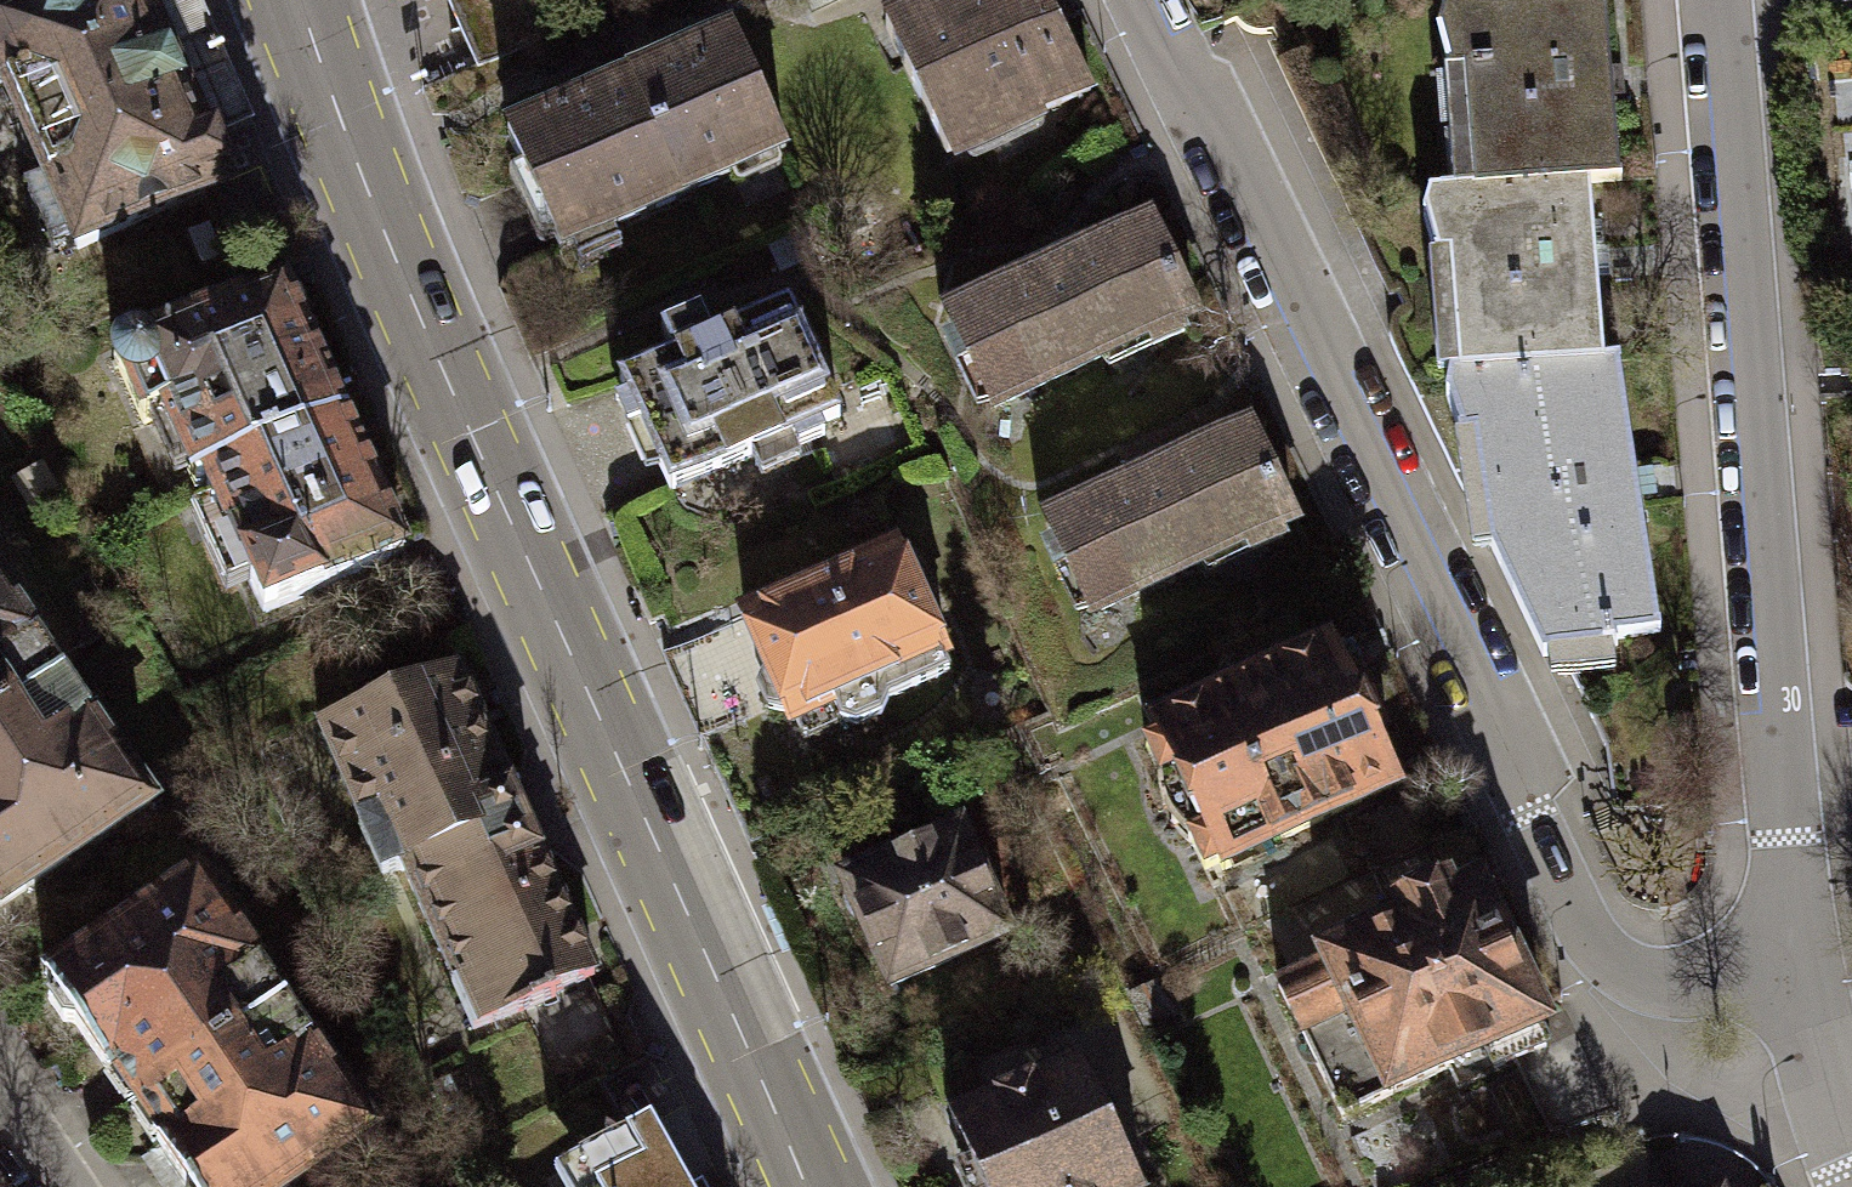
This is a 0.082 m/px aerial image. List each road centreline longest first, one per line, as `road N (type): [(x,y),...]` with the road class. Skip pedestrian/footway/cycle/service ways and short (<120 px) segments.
road 1 (secondary): [(296,0),(448,385),(808,1186)]
road 2 (residential): [(1793,977),(1675,996),(1627,978),(1595,942),(1141,0)]
road 3 (residential): [(1793,977),(1758,670),(1714,0)]
road 4 (residential): [(1851,1186),(1793,977)]

